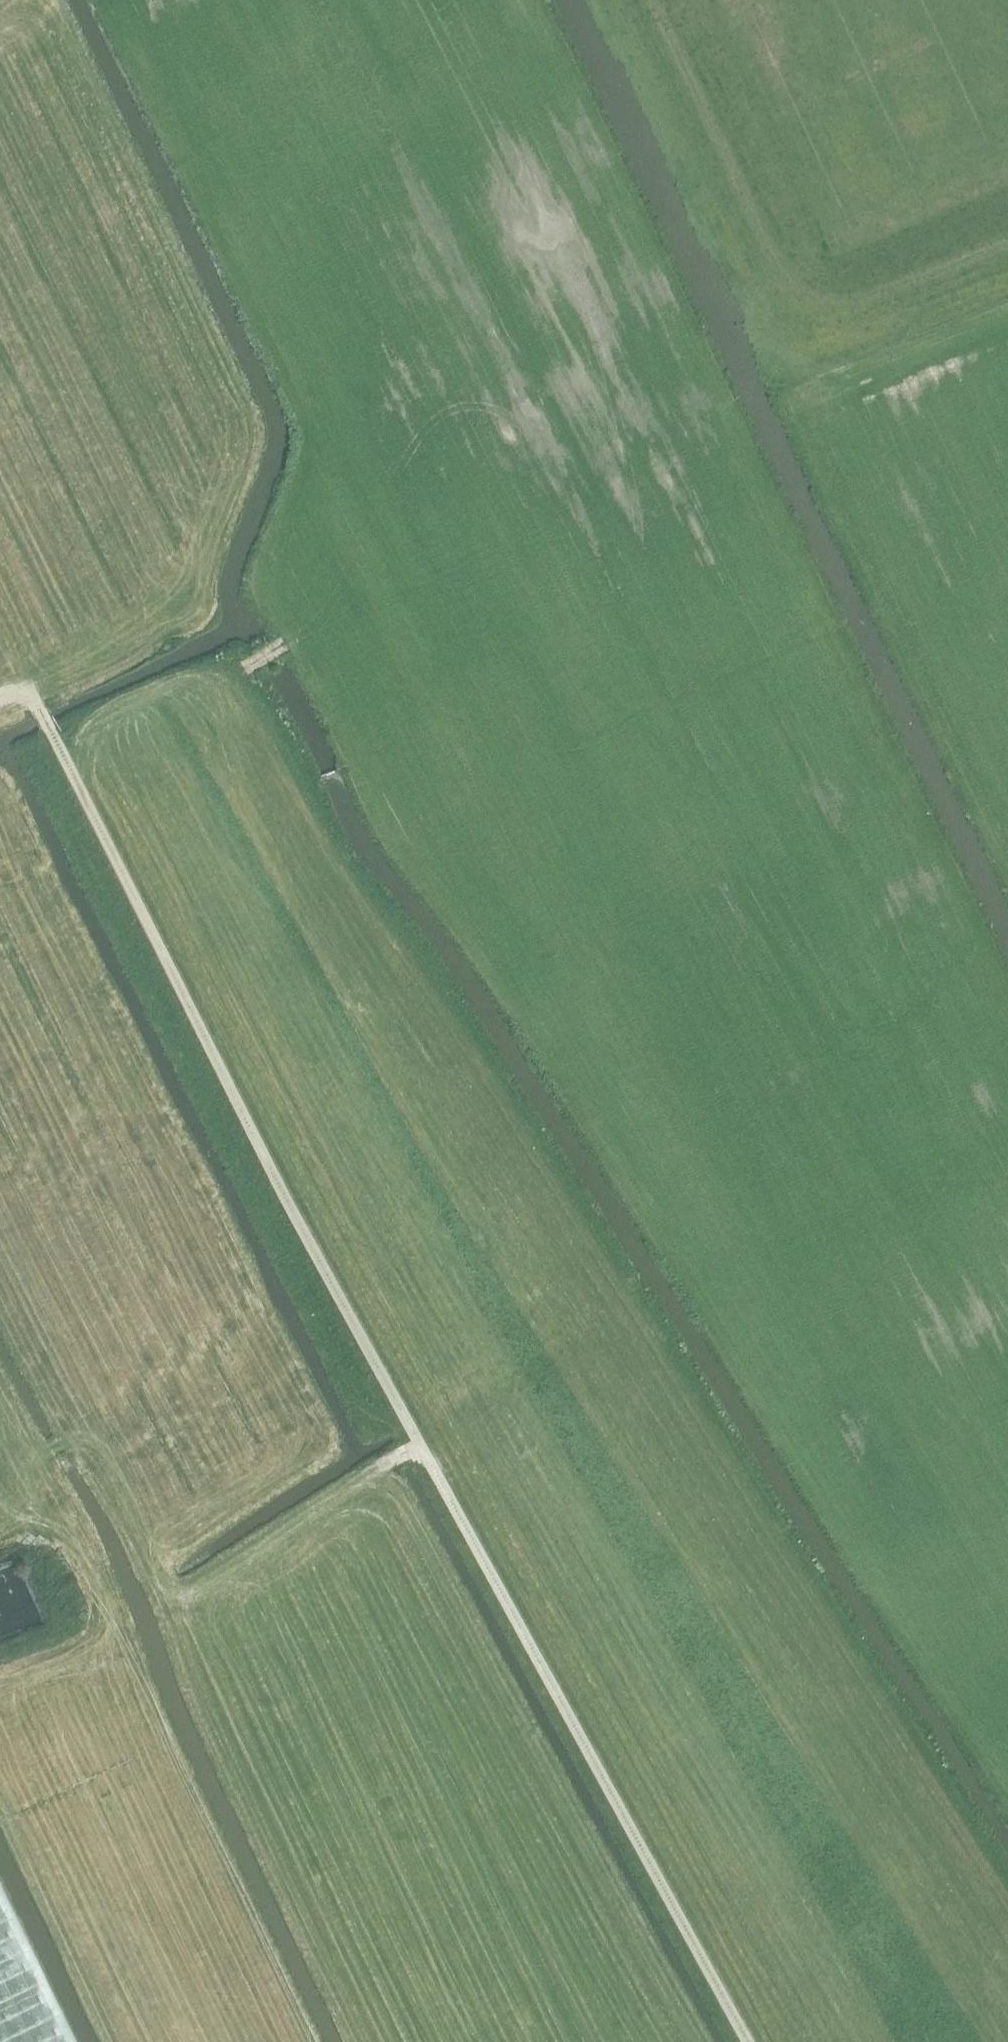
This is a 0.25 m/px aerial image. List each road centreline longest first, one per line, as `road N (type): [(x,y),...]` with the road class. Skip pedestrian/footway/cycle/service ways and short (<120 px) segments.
road 1 (track): [(753,2041),(411,1429),(30,691),(0,704)]
road 2 (track): [(648,0),(780,287),(856,304),(1007,241)]

